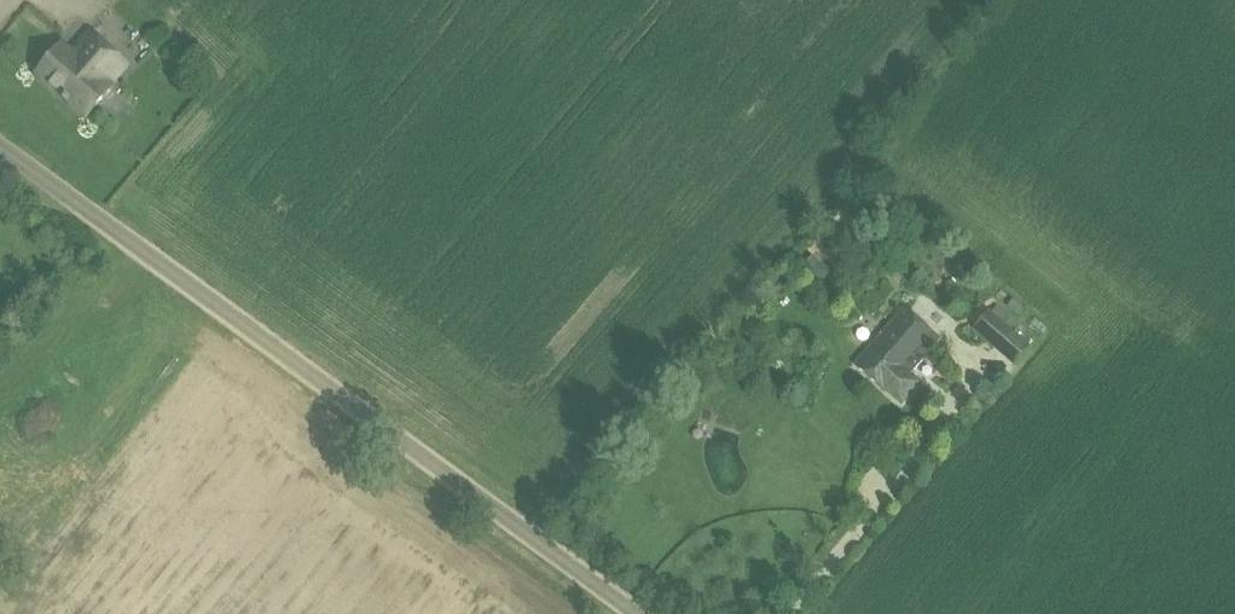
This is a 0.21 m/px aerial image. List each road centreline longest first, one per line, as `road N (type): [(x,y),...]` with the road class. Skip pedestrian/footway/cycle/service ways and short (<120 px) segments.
road 1 (unclassified): [(655,613),(0,145)]

